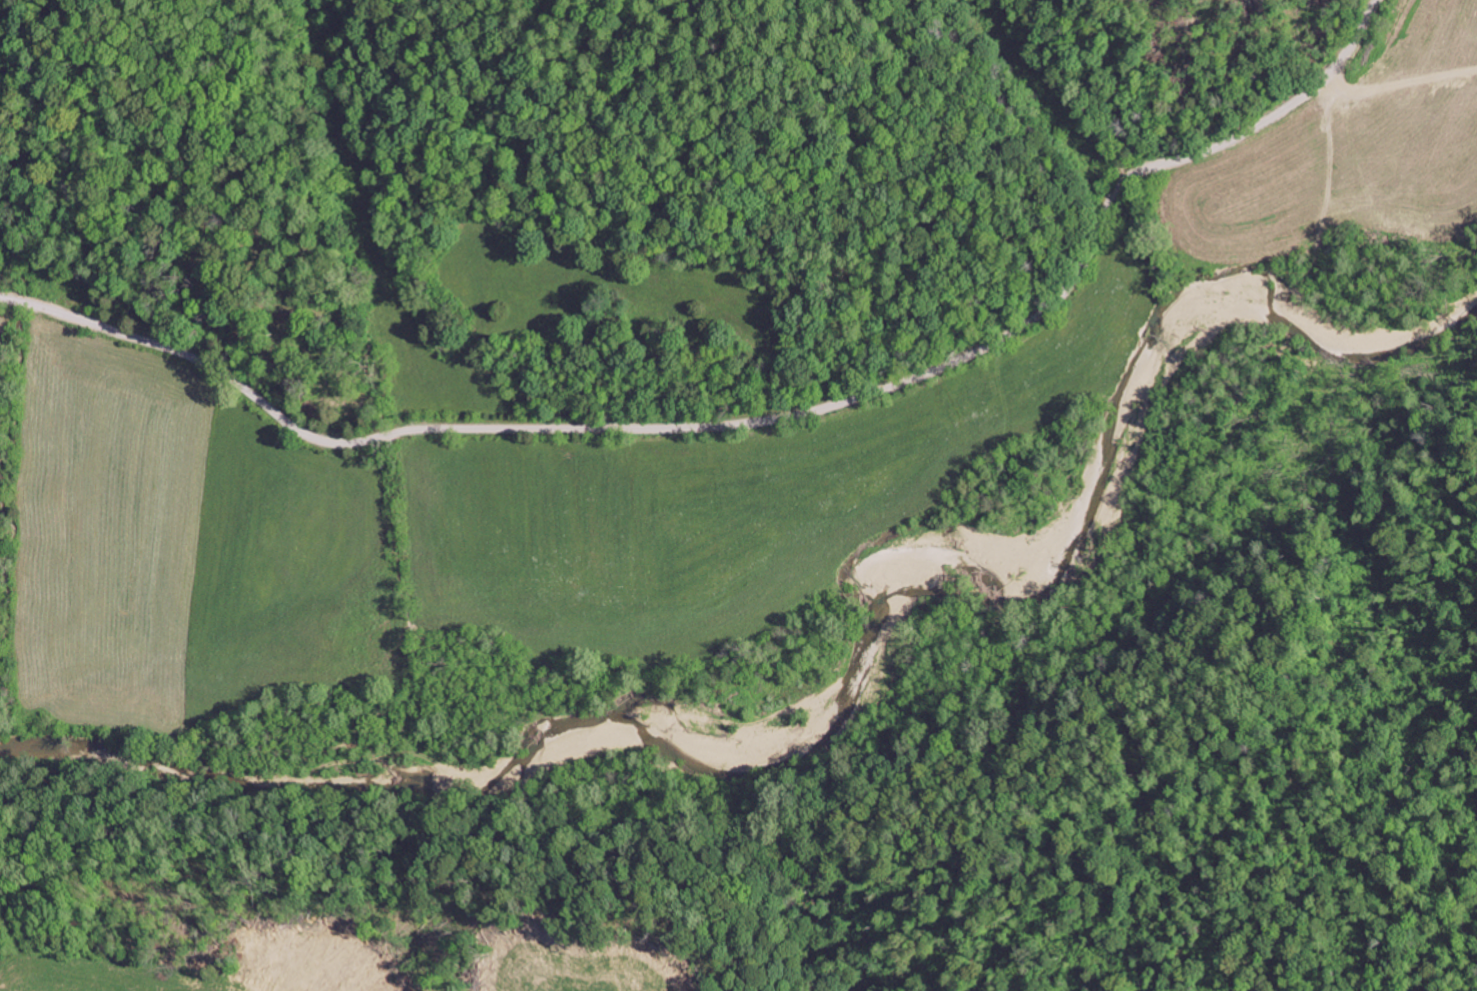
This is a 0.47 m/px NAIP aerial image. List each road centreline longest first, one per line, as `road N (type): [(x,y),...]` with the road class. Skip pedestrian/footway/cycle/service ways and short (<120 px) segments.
road 1 (residential): [(0,300),(191,358),(331,444),(426,430),(765,421),(917,378),(1025,325),(1073,279),(1121,186),(1222,146),(1303,98),(1350,46),(1373,0)]

